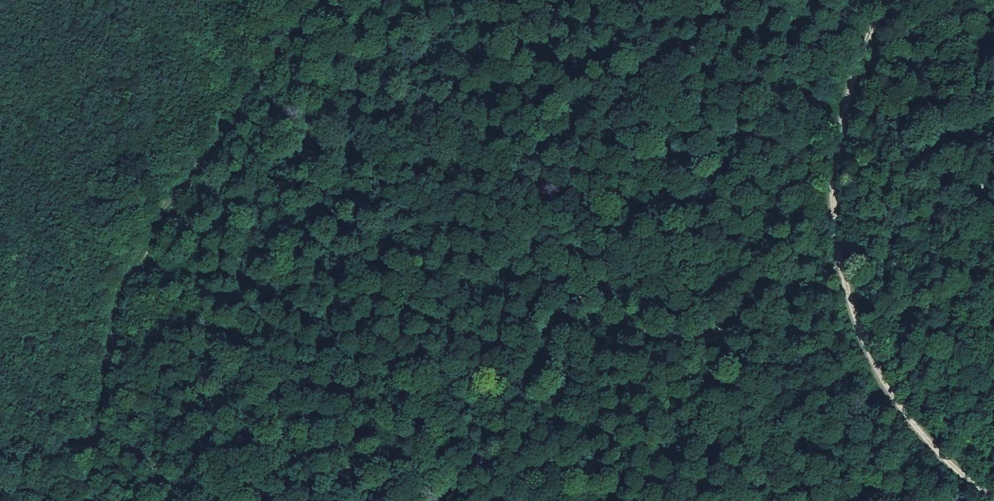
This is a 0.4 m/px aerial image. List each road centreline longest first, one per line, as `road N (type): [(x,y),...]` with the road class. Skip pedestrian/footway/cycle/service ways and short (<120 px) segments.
road 1 (track): [(993,182),(452,473),(376,476),(344,464),(219,500)]
road 2 (track): [(987,500),(880,392),(840,267),(838,136),(882,0)]
road 3 (track): [(246,116),(330,0)]

